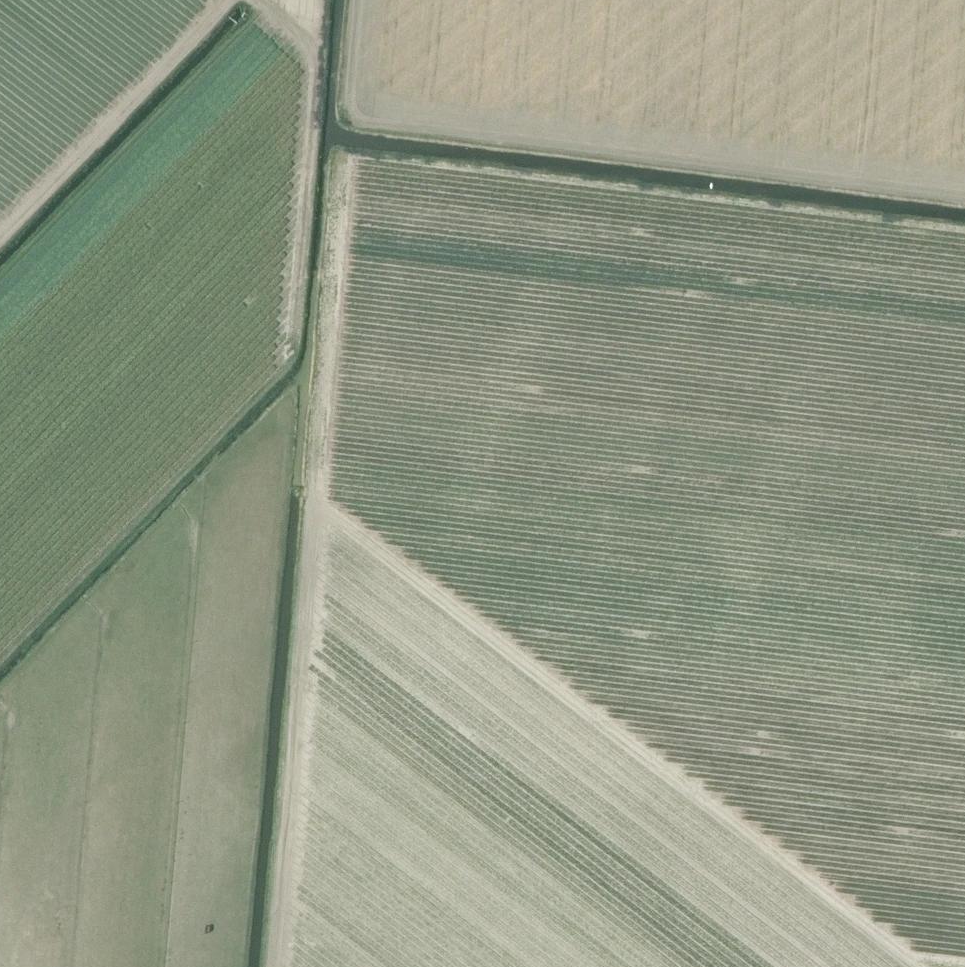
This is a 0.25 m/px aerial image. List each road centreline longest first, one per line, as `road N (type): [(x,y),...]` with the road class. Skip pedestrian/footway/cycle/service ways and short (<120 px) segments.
road 1 (track): [(226,0),(0,239)]

